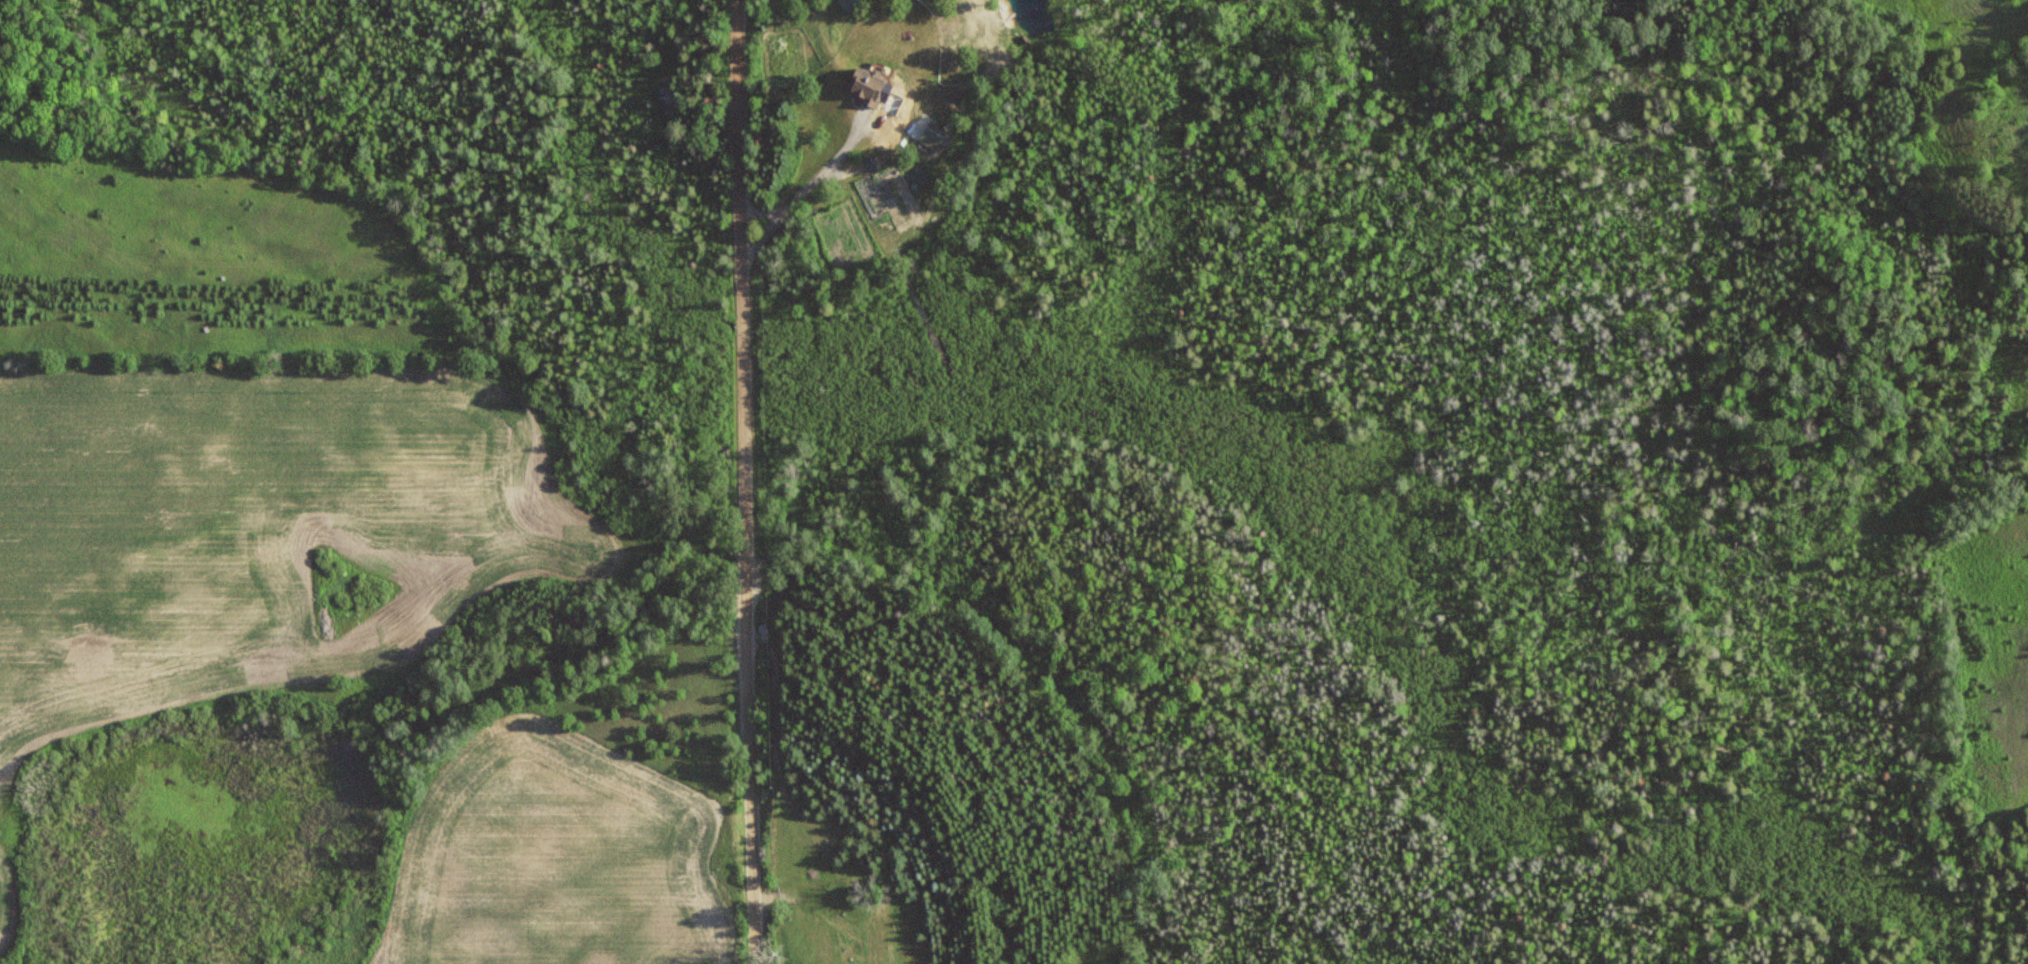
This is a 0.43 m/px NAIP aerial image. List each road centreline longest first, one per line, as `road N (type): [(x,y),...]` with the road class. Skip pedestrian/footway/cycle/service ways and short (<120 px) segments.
road 1 (residential): [(752,963),(737,0)]

